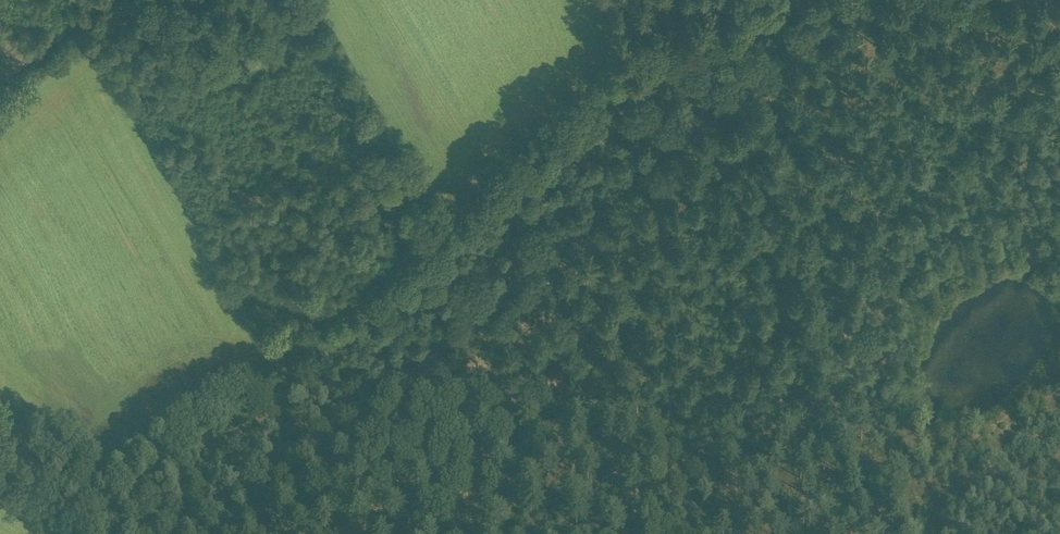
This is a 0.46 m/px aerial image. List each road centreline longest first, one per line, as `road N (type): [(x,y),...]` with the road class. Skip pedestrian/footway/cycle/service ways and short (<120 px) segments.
road 1 (track): [(233,533),(827,0)]
road 2 (track): [(138,533),(0,453)]

